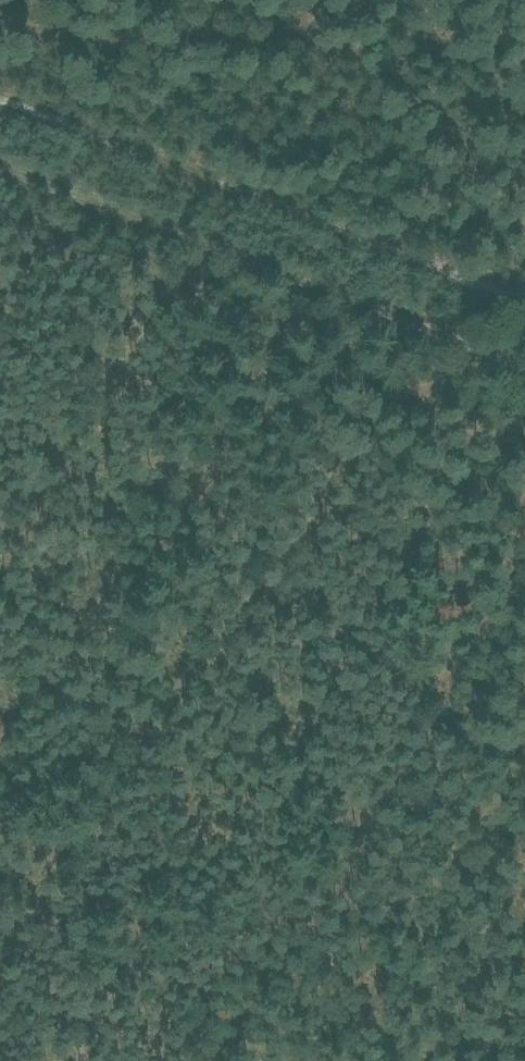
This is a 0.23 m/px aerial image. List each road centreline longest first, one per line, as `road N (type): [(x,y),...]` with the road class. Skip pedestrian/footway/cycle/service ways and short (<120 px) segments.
road 1 (track): [(0,168),(524,368)]

